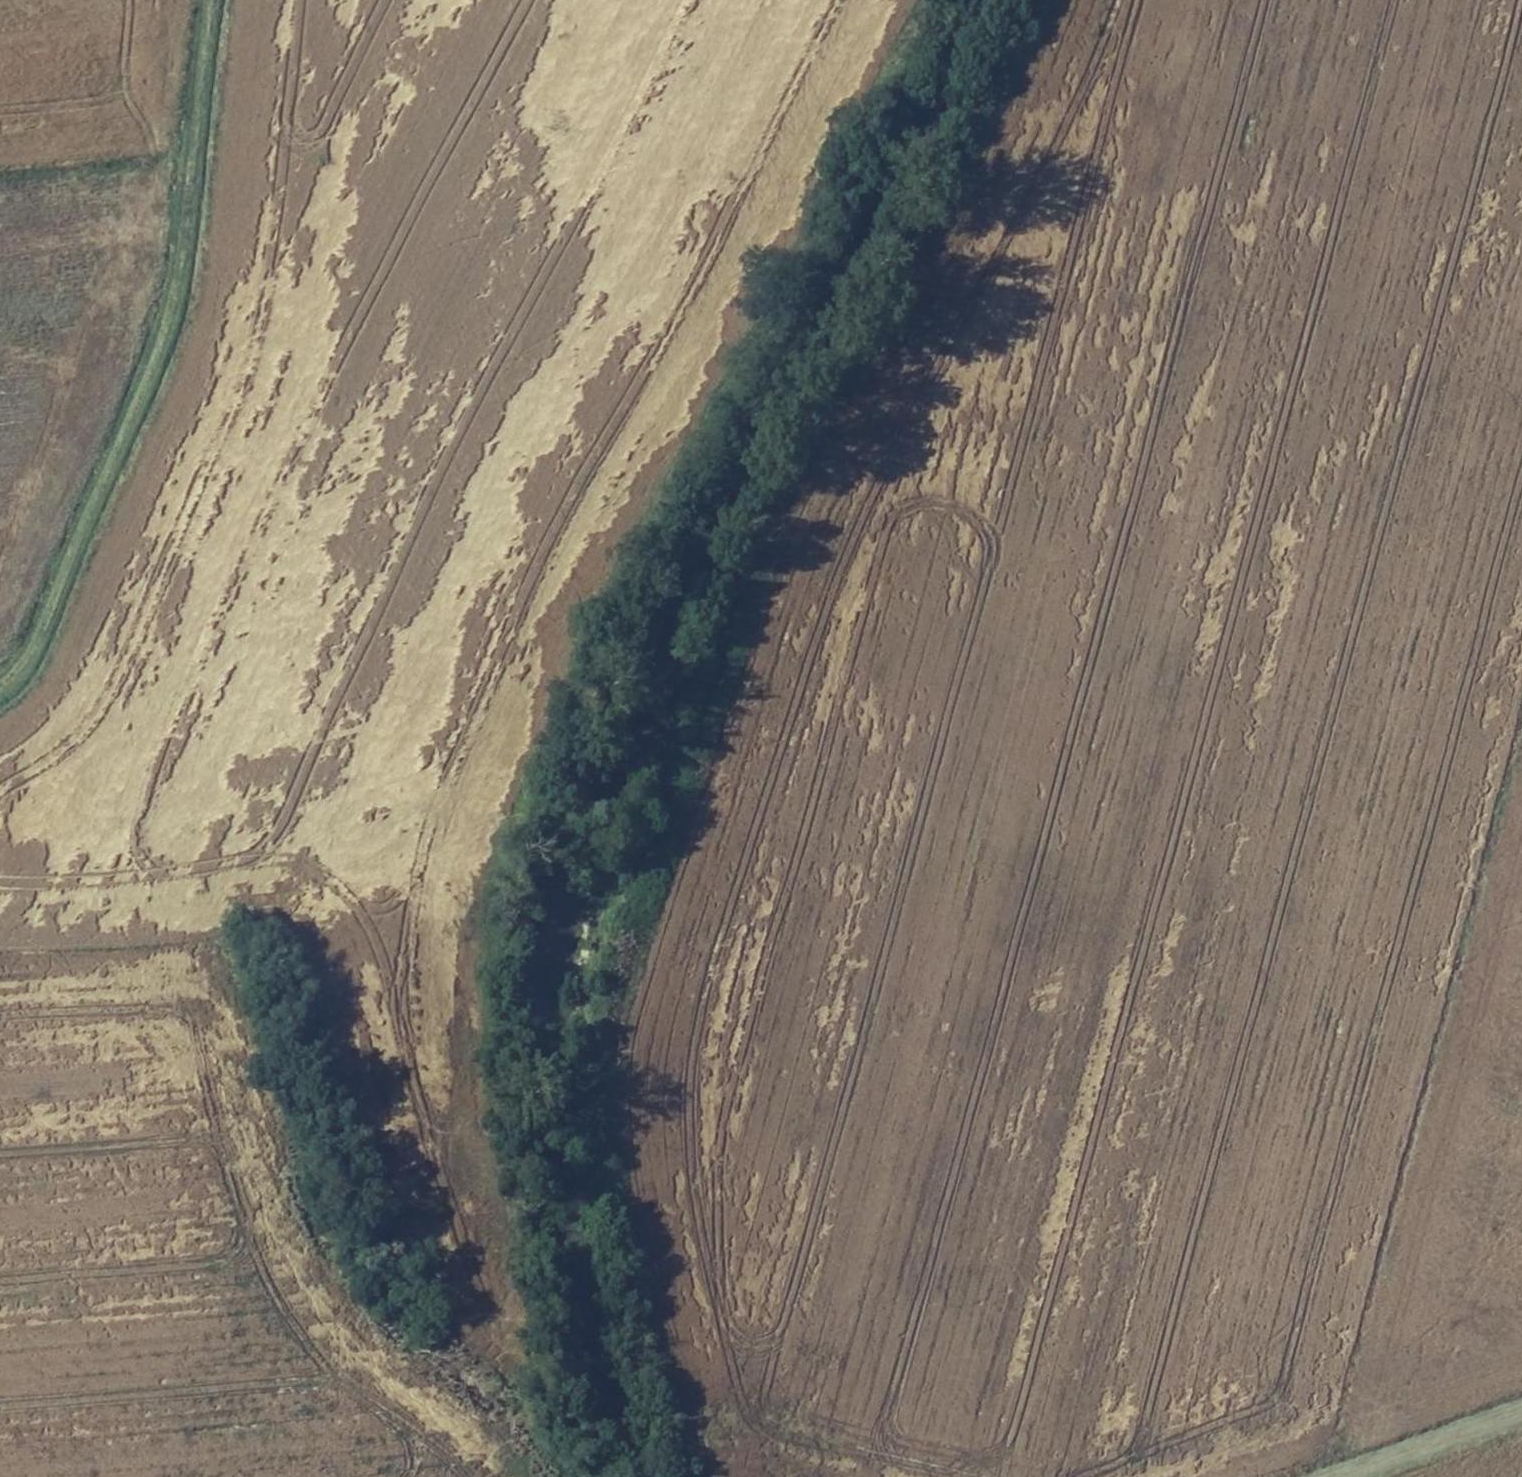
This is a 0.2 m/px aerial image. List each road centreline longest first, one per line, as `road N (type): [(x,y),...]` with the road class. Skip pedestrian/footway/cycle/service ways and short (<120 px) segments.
road 1 (track): [(212,0),(184,267),(168,329),(37,644),(0,687)]
road 2 (track): [(1324,1476),(1521,1411)]

